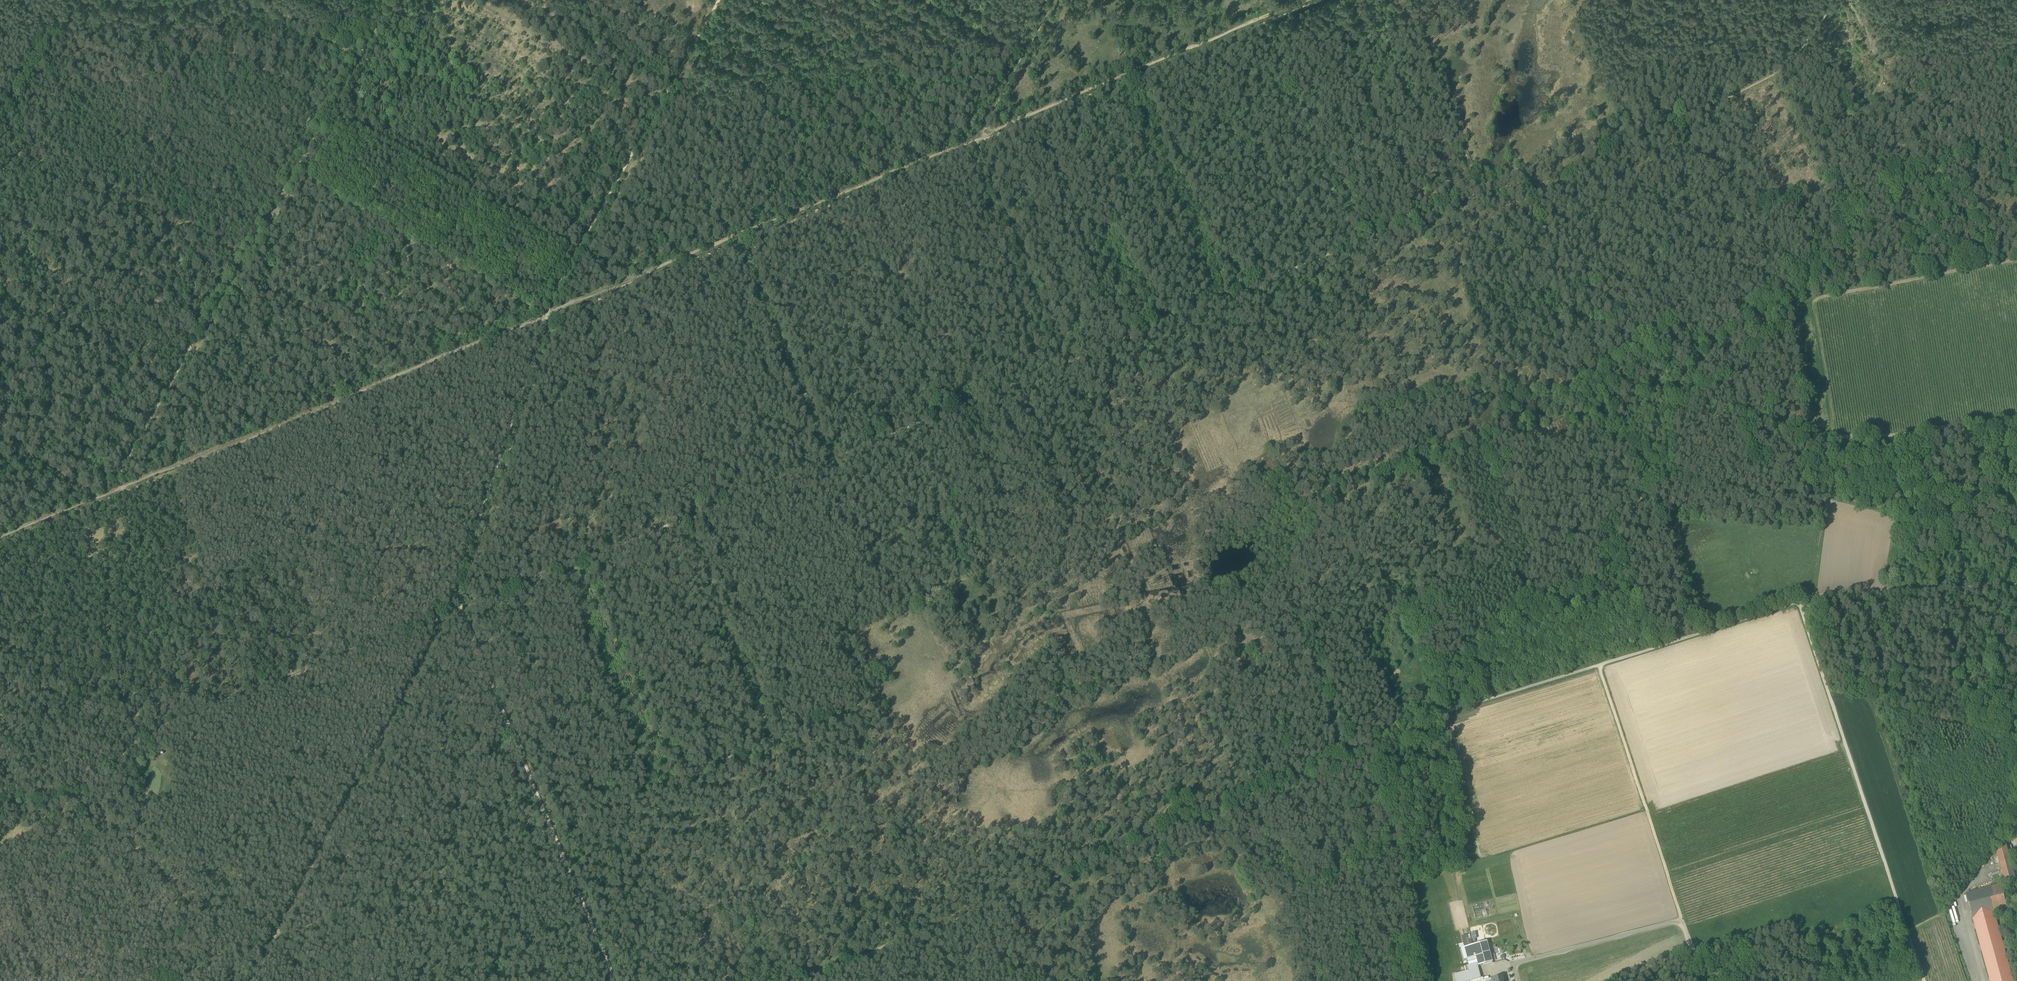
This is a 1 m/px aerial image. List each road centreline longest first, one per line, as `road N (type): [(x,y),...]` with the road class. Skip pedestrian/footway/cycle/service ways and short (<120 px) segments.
road 1 (track): [(550,832),(871,699),(846,626),(1147,502),(1086,355)]
road 2 (track): [(804,980),(1367,749),(1382,729),(1599,663)]
road 3 (track): [(458,613),(1086,355)]
road 4 (track): [(550,321),(0,546)]
road 5 (track): [(0,804),(85,790),(131,744),(458,613)]
road 6 (track): [(976,143),(550,321)]
road 7 (track): [(328,113),(117,482),(118,498)]
road 8 (track): [(1086,355),(1481,190)]
road 9 (track): [(1798,601),(1923,980)]
road 10 (track): [(1570,295),(1645,471),(1641,500),(1617,517),(1615,530),(1659,645)]
road 11 (track): [(1318,0),(976,143)]
road 12 (track): [(1532,200),(1786,68),(1836,0)]
road 13 (track): [(276,941),(446,617)]
road 14 (track): [(663,103),(601,74),(511,117),(370,38)]
road 15 (track): [(0,171),(75,92),(146,73),(178,82),(229,0)]
road 16 (track): [(550,321),(456,589),(458,613)]
road 17 (track): [(276,941),(550,832)]
road 18 (track): [(720,0),(576,252)]
road 19 (track): [(328,113),(576,252)]
road 20 (track): [(1599,663),(1683,922)]
road 21 (track): [(1425,980),(1376,738)]
road 22 (track): [(458,613),(550,832)]
road 23 (track): [(169,474),(258,694)]
road 24 (track): [(2016,259),(1789,303)]
road 25 (track): [(681,71),(868,189)]
road 26 (track): [(1798,601),(2016,584)]
road 27 (track): [(1599,663),(1798,601)]
road 28 (track): [(1404,0),(1481,190)]
road 29 (track): [(1481,190),(1513,177),(1530,190),(1570,295)]
road 30 (track): [(550,832),(611,980)]
road 31 (track): [(1052,0),(977,137)]
road 32 (track): [(0,121),(72,0)]
road 33 (track): [(1789,303),(1815,437)]

